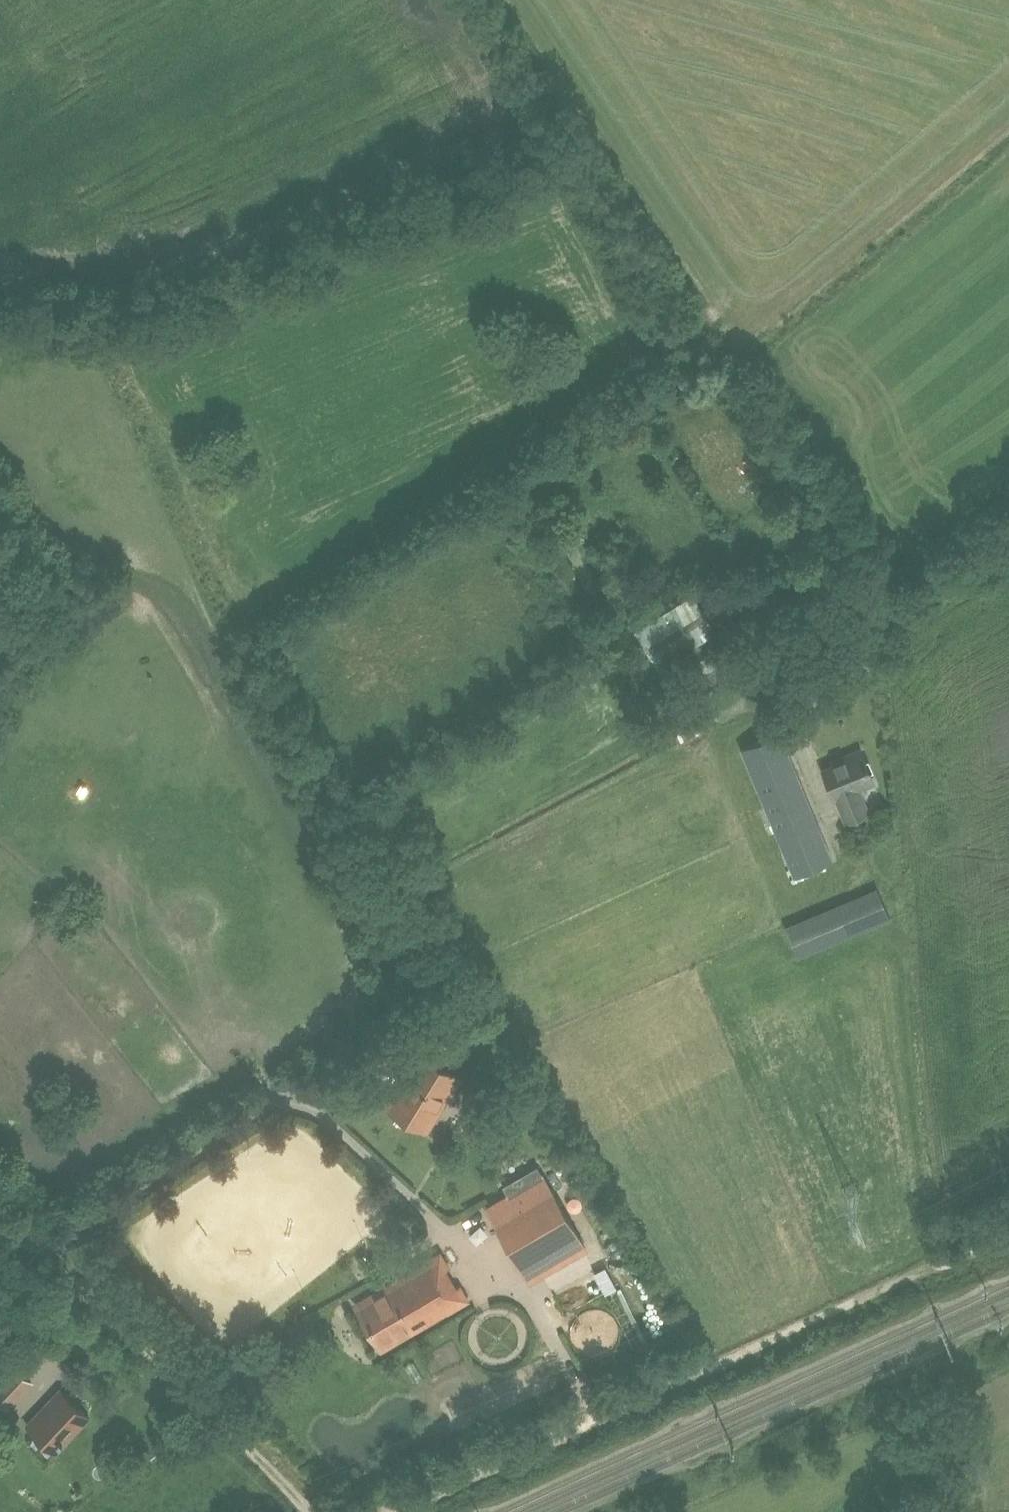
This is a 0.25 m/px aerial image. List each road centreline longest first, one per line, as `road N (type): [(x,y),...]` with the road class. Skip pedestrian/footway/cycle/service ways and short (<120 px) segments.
road 1 (track): [(594,1422),(1008,1237)]
road 2 (track): [(98,1313),(323,1511)]
road 3 (track): [(385,1511),(594,1422)]
road 4 (unclassified): [(0,1221),(98,1313)]

